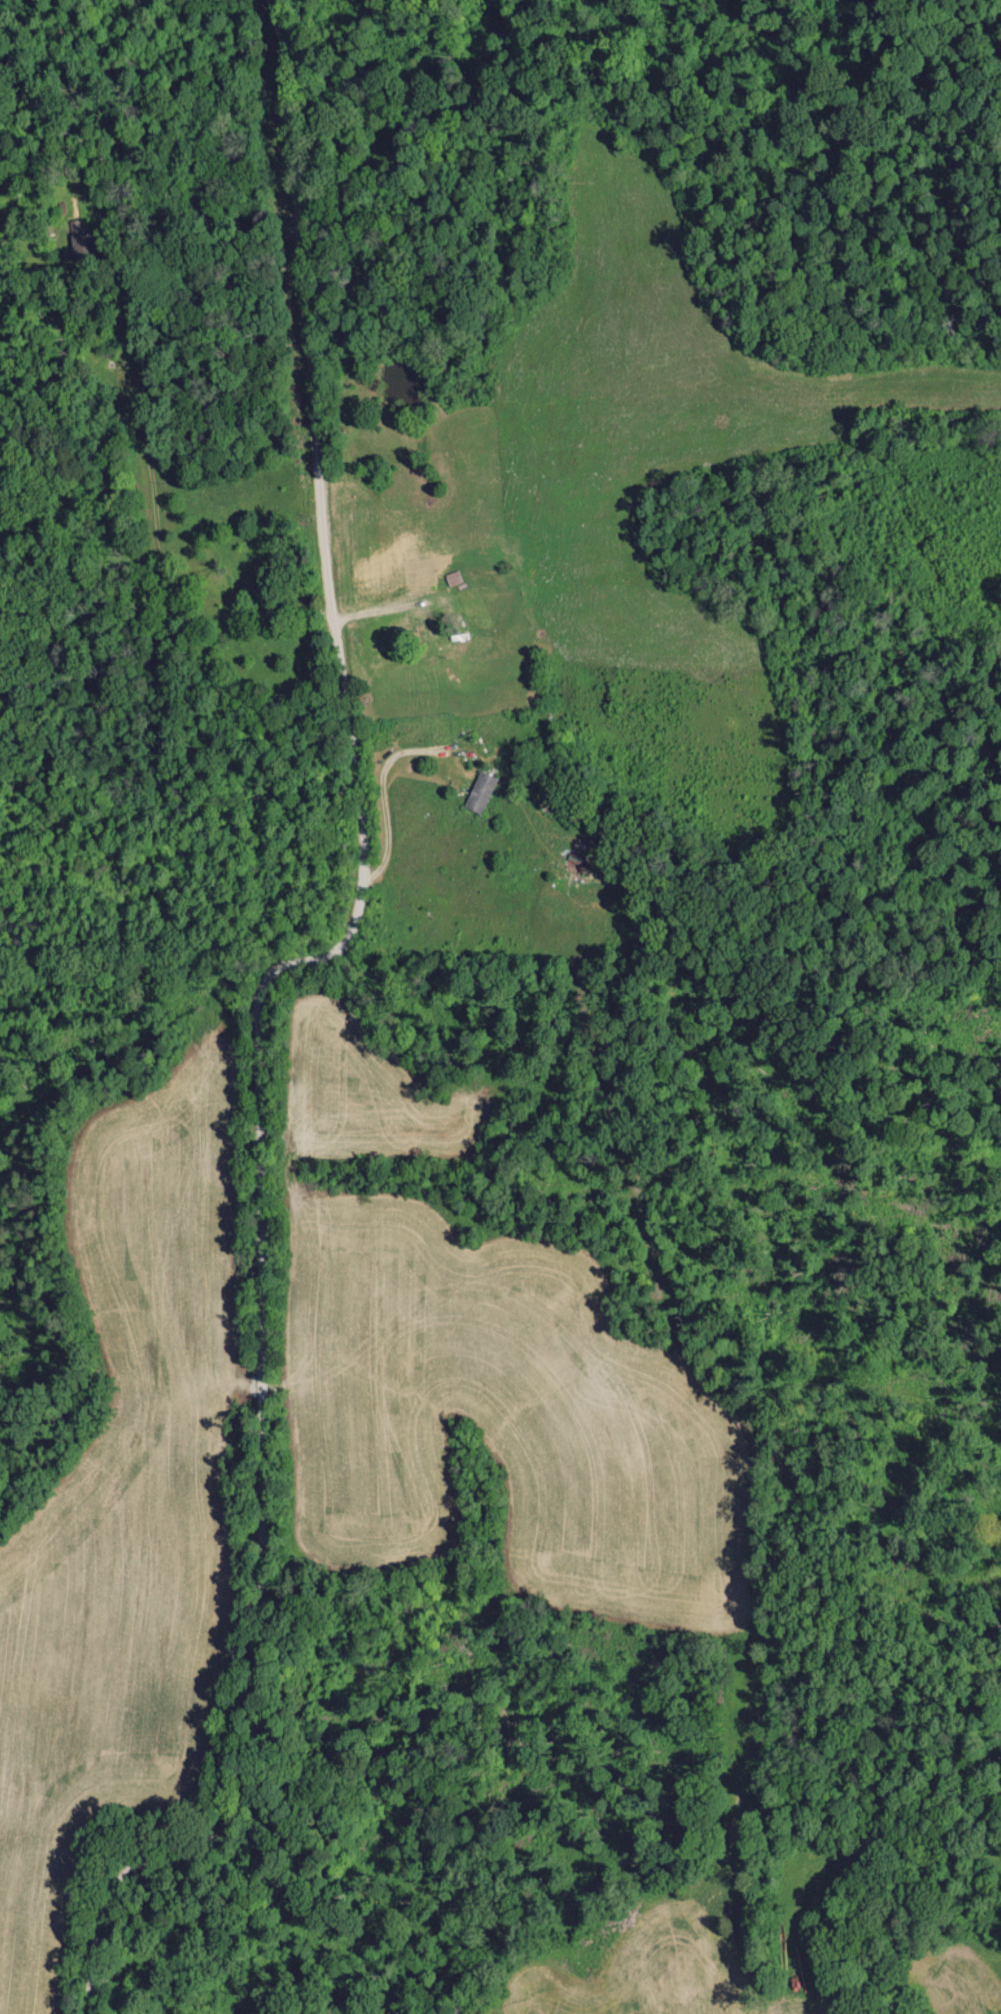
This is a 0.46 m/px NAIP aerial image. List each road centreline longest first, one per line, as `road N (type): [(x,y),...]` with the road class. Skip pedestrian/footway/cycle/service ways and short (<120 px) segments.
road 1 (residential): [(83,2013),(101,1899),(135,1861),(191,1845),(223,1805),(247,1527),(249,1015),(262,987),(333,943),(352,850),(289,0)]

